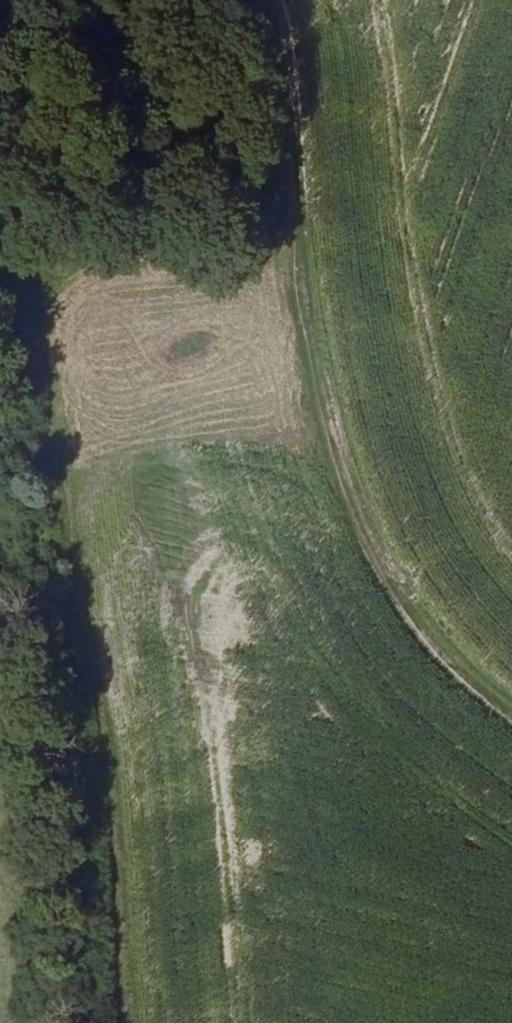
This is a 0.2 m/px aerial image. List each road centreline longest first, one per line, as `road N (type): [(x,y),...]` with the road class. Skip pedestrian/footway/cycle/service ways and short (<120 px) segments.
road 1 (track): [(149,1022),(74,487),(16,157),(5,0)]
road 2 (track): [(511,715),(414,626),(364,530),(330,418),(281,55),(262,0)]

